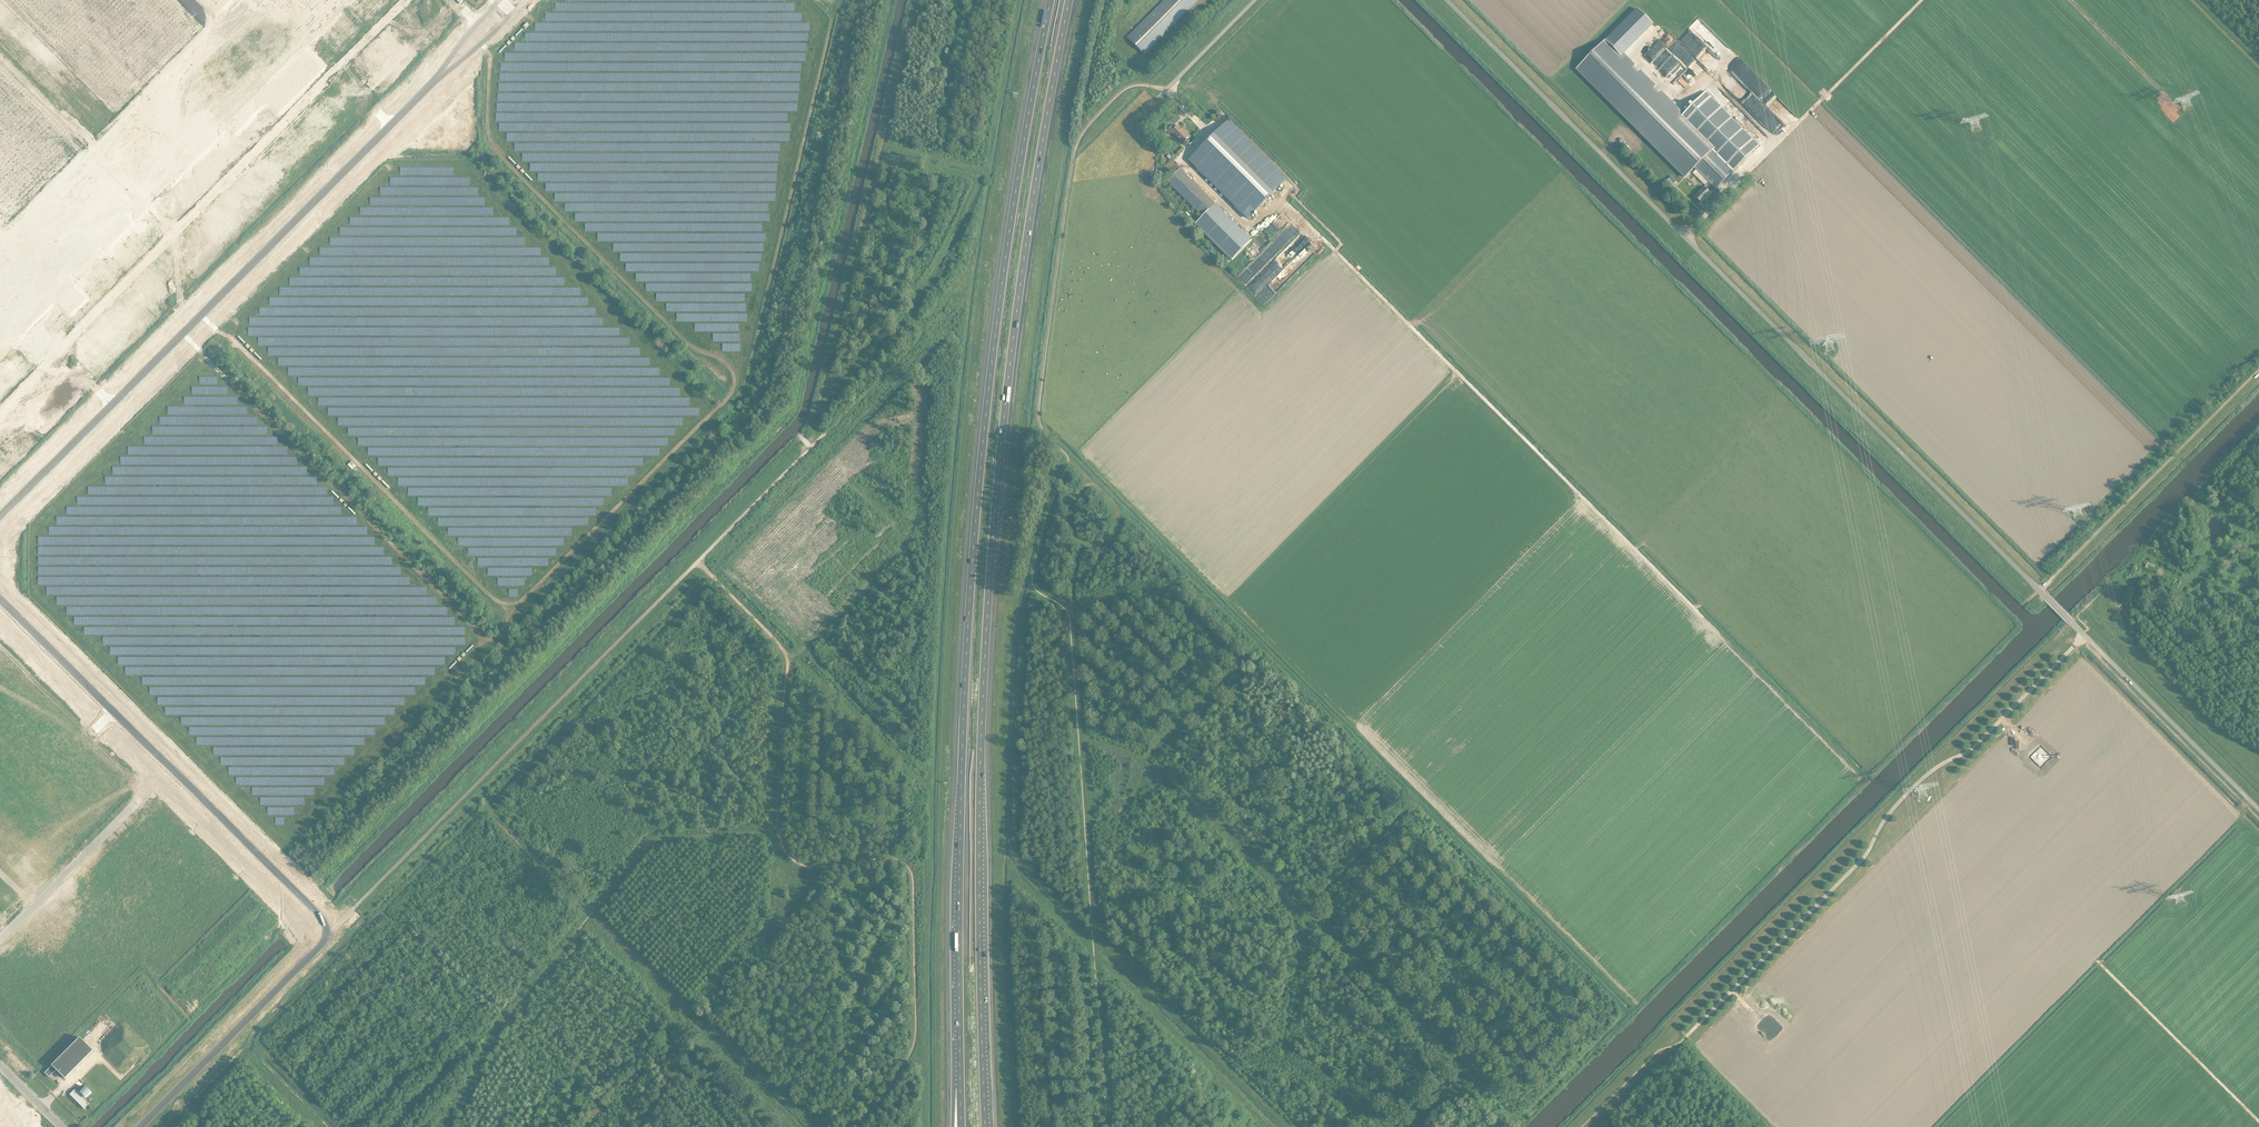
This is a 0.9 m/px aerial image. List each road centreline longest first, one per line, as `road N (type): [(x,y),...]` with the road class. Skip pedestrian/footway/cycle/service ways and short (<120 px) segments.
road 1 (unclassified): [(2258,813),(1442,0)]
road 2 (motorway): [(985,1126),(979,778),(995,525),(1017,312),(1070,0)]
road 3 (motorway): [(1049,0),(1002,276),(972,556),(960,783),(960,1090)]
road 4 (unclassified): [(0,529),(527,0)]
road 5 (track): [(859,1126),(916,1045),(910,867),(896,857),(809,863),(788,854),(779,822),(788,657),(699,561)]
road 6 (unclassified): [(499,0),(0,504)]
road 7 (track): [(1692,611),(1278,201),(1250,231)]
road 8 (unclassified): [(167,1126),(334,959),(339,942),(321,919)]
road 9 (unclassified): [(141,1126),(323,945),(321,919)]
road 10 (unclassified): [(193,792),(0,600)]
road 11 (unclassified): [(0,627),(157,778),(193,792)]
road 12 (track): [(0,942),(139,802)]
road 13 (unclassified): [(321,919),(193,792)]
road 14 (track): [(1065,457),(1115,509),(1109,540),(1076,539),(1069,521),(1075,500)]
road 15 (unclassified): [(1253,0),(1155,99)]

